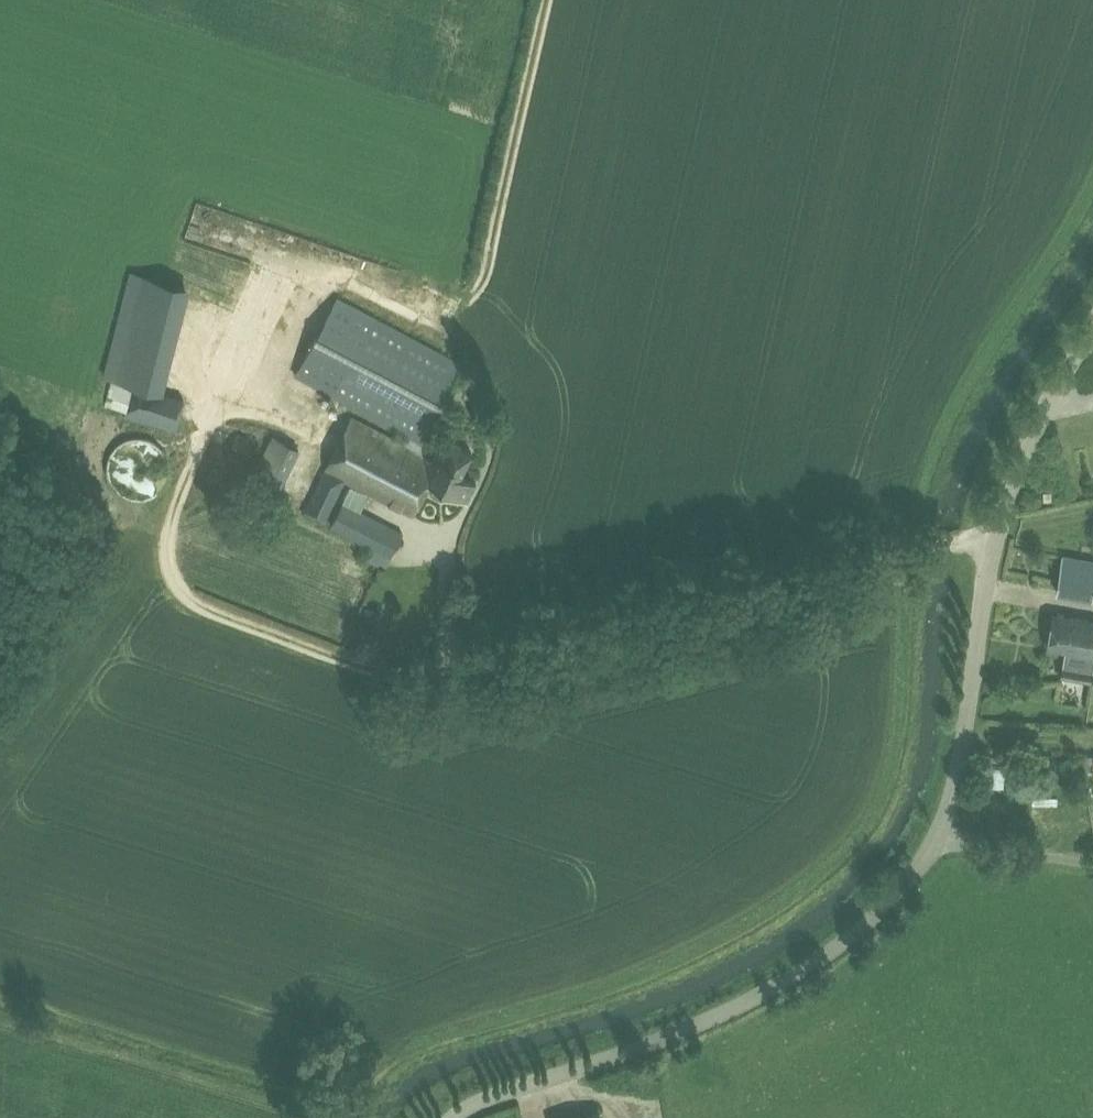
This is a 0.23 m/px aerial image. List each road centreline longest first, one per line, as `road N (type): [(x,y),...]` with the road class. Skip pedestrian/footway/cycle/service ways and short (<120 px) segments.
road 1 (unclassified): [(458,1117),(483,1099),(714,1020),(851,944),(906,885),(939,835),(964,746),(993,541),(1046,405),(1092,316)]

